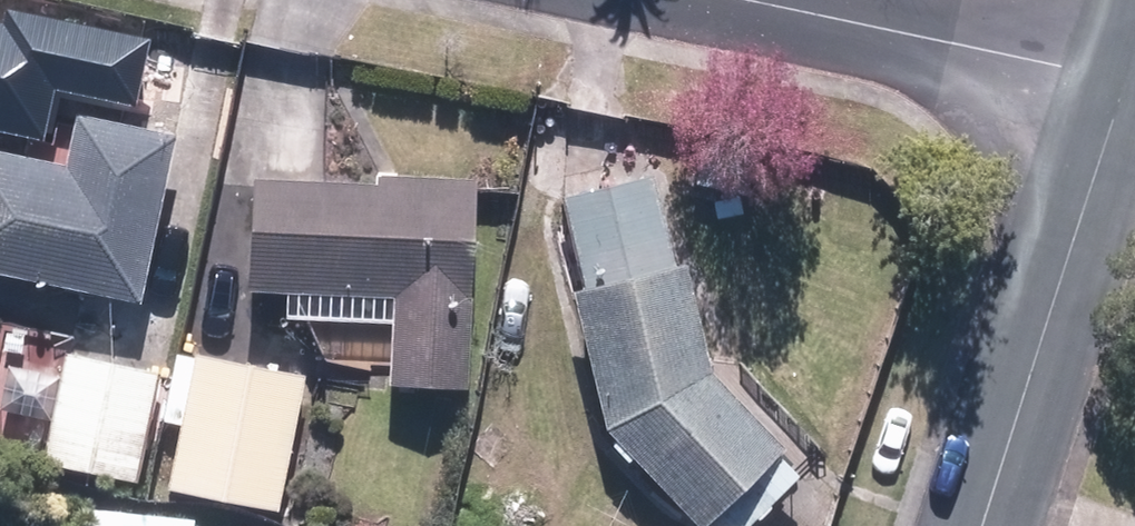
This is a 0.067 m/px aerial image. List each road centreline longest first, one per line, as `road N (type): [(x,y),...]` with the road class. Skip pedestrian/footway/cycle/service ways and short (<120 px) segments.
road 1 (residential): [(1128,78),(980,525)]
road 2 (residential): [(1128,78),(753,0)]

